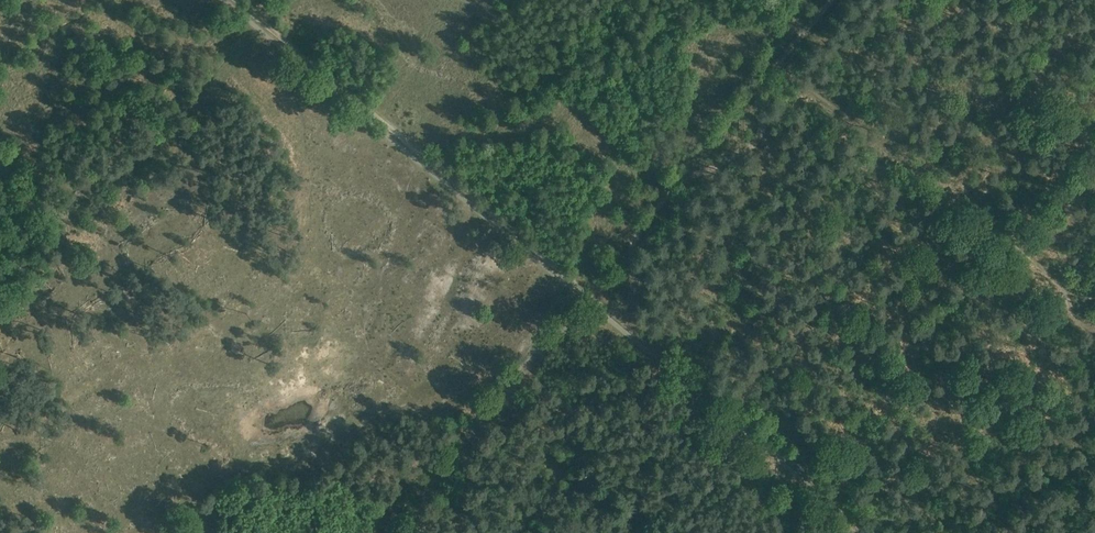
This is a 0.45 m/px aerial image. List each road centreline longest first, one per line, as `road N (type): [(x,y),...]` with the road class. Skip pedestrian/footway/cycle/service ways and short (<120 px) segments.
road 1 (track): [(241,0),(582,288)]
road 2 (track): [(0,326),(254,11)]
road 3 (track): [(582,288),(876,532)]
road 4 (track): [(378,532),(582,288)]
road 5 (track): [(797,478),(997,235)]
road 6 (track): [(582,288),(773,60)]
road 7 (track): [(773,60),(997,235)]
road 8 (track): [(997,235),(1094,119)]
road 9 (track): [(997,235),(1094,312)]

